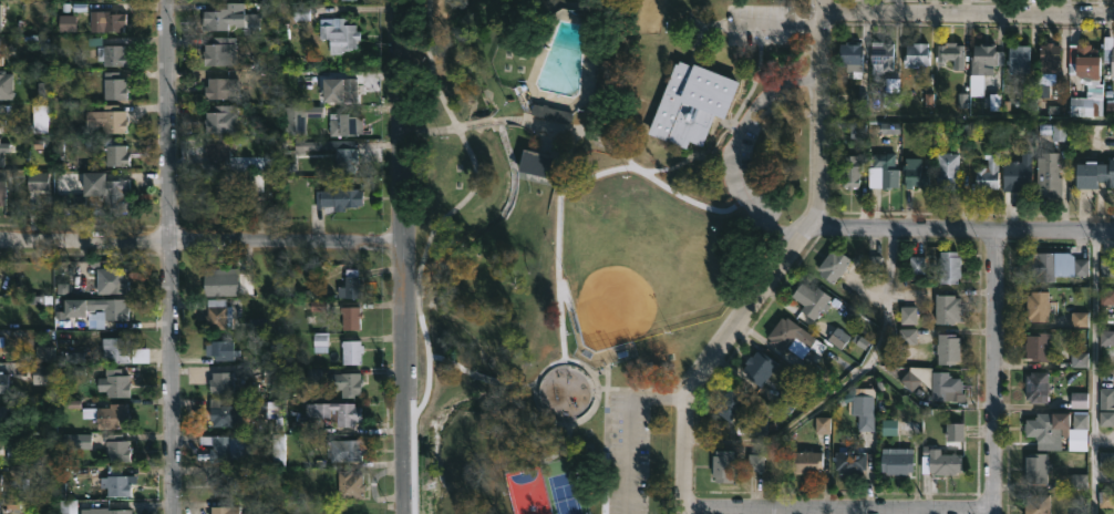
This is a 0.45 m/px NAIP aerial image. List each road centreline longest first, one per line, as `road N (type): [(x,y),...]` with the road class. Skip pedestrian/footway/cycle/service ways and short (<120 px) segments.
road 1 (residential): [(168,0),(174,513)]
road 2 (residential): [(399,0),(403,513)]
road 3 (residential): [(402,240),(0,237)]
road 4 (residential): [(812,227),(688,397),(683,513)]
road 5 (residential): [(997,512),(683,504)]
road 6 (residential): [(1113,230),(812,227)]
road 7 (residential): [(1113,13),(826,13)]
road 8 (residential): [(999,228),(997,513)]
road 9 (residential): [(826,0),(822,206),(812,227)]

